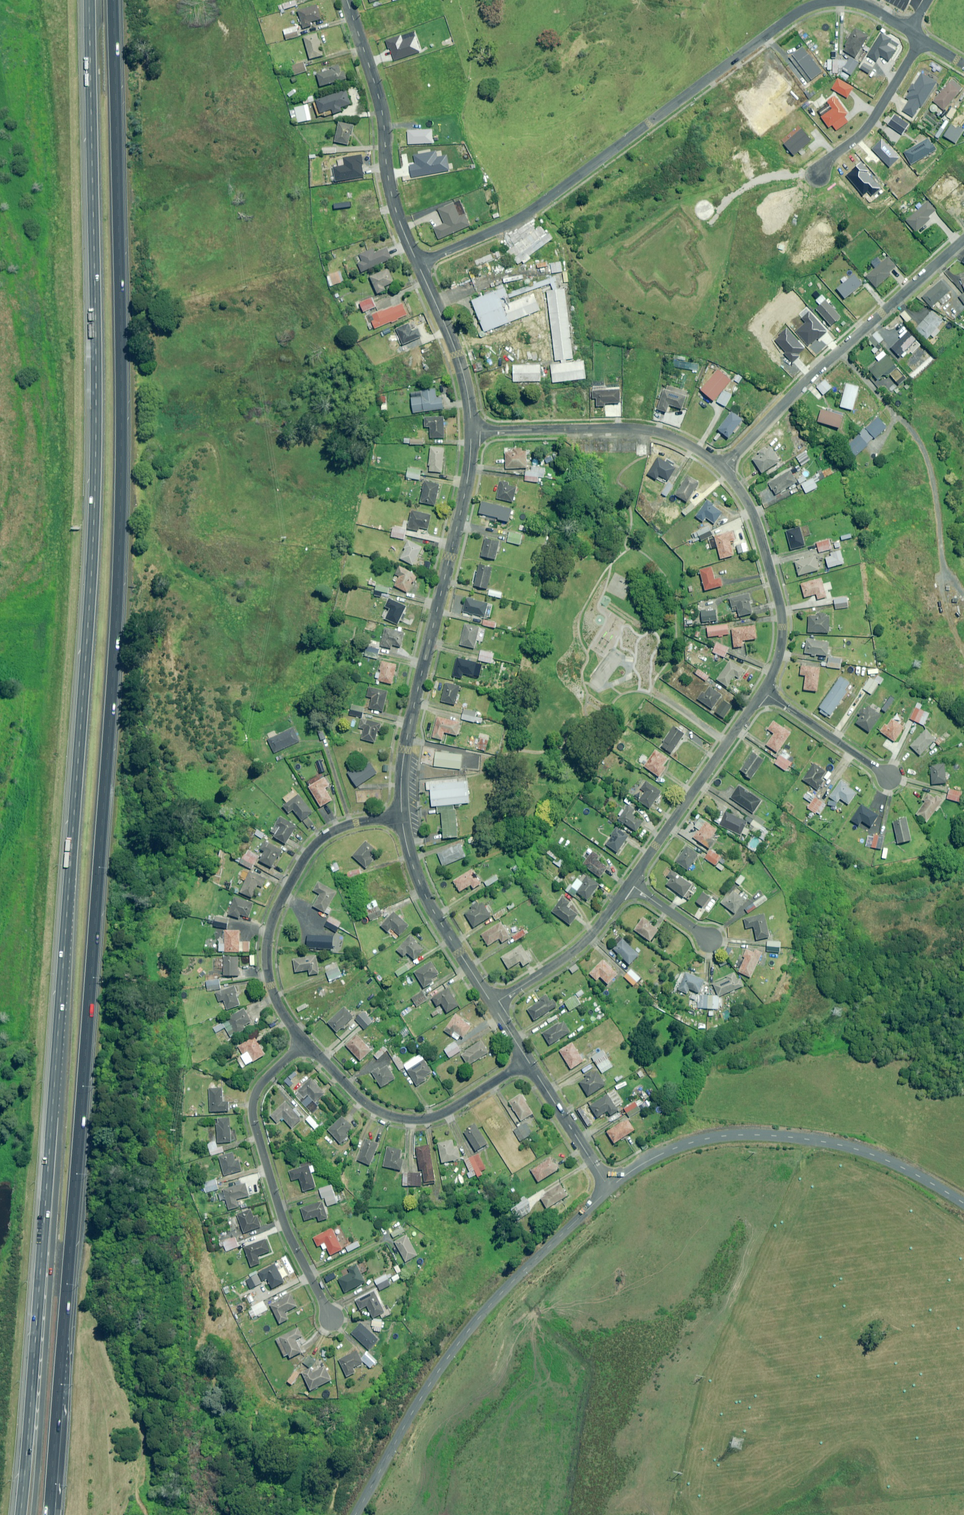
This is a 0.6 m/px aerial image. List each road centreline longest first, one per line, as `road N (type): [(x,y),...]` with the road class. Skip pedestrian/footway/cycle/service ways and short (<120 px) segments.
road 1 (trunk): [(112,0),(112,566),(64,1324)]
road 2 (trunk): [(55,1071),(95,511),(89,0)]
road 3 (residential): [(418,264),(529,212),(802,10),(852,2),(921,39)]
road 4 (trunk): [(20,1514),(55,1071)]
road 5 (trunk): [(34,1514),(59,1126),(55,1071)]
road 6 (unclassified): [(355,1514),(456,1347),(610,1187)]
road 7 (residential): [(402,818),(404,749),(468,475),(471,431)]
road 8 (unclassified): [(610,1187),(663,1152),(753,1135),(853,1148),(963,1204)]
road 9 (track): [(842,349),(912,426),(929,462),(942,509),(947,599),(963,651)]
road 10 (residential): [(963,239),(722,467)]
road 11 (residential): [(332,1319),(282,1218),(252,1109),(261,1083),(307,1043)]
road 12 (residential): [(402,818),(356,823),(322,837),(279,904),(267,952),(270,985),(307,1043)]
road 13 (residential): [(418,264),(396,209),(378,95),(347,0)]
road 14 (residential): [(307,1043),(366,1104),(389,1116),(443,1112),(527,1059)]
road 15 (residential): [(722,467),(653,430),(471,431)]
road 16 (residential): [(762,691),(782,626),(757,524),(722,467)]
road 17 (residential): [(629,883),(762,691)]
road 18 (residential): [(493,1004),(426,897),(402,818)]
road 19 (trunk): [(64,1324),(49,1514)]
road 20 (trunk): [(64,1324),(56,1514)]
road 21 (residential): [(493,1004),(586,939),(629,883)]
road 22 (residential): [(471,431),(468,392),(418,264)]
road 23 (residential): [(818,174),(865,130),(921,39)]
road 24 (residential): [(890,778),(762,691)]
road 25 (residential): [(610,1187),(527,1059)]

